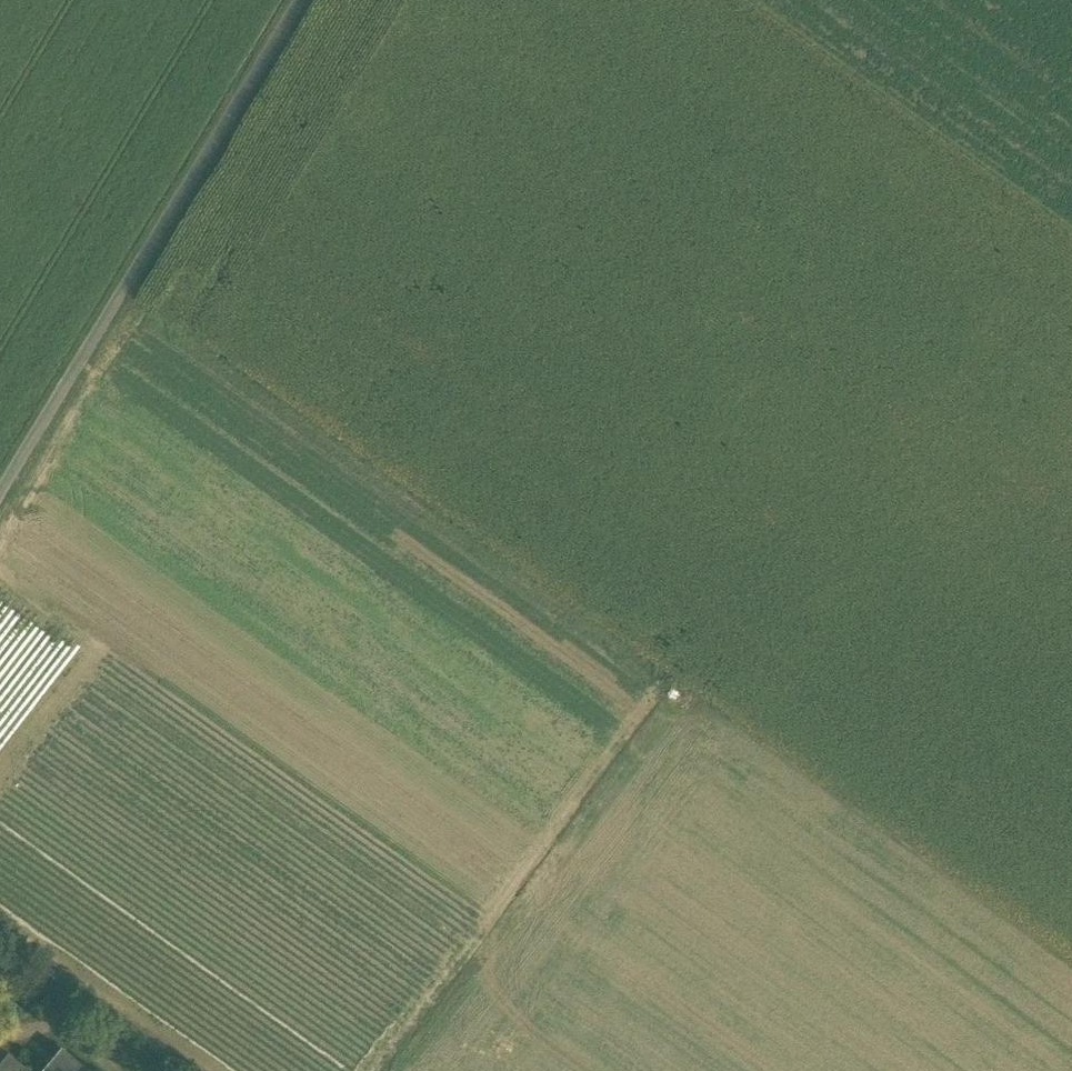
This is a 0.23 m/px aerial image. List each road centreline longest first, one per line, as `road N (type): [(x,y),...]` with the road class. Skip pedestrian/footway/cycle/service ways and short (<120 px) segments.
road 1 (residential): [(0,503),(302,0)]

